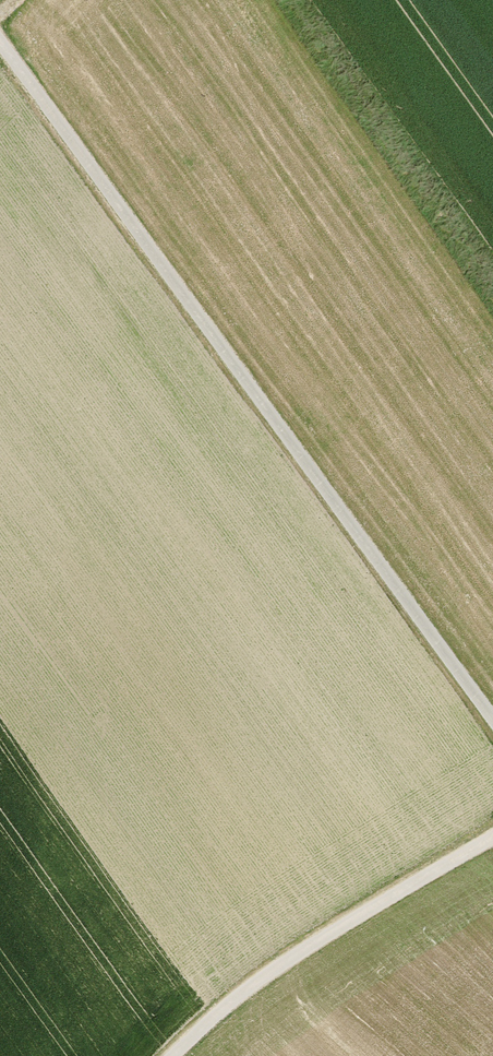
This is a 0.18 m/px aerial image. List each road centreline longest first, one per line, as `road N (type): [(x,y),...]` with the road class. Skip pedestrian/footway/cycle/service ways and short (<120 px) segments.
road 1 (track): [(492,720),(0,39)]
road 2 (track): [(492,837),(299,953),(171,1055)]

